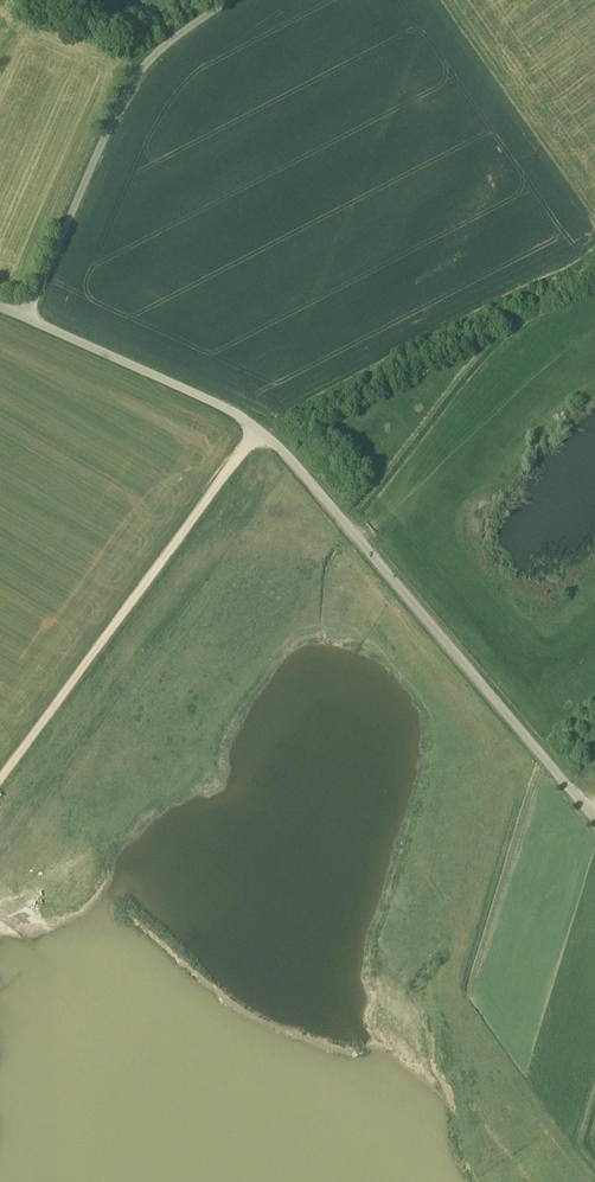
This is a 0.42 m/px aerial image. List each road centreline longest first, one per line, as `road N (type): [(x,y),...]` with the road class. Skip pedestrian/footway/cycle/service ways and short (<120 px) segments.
road 1 (unclassified): [(594,817),(274,441),(229,411),(28,316)]
road 2 (track): [(0,779),(257,428)]
road 3 (unclassified): [(28,316),(137,73),(163,41),(222,0)]

